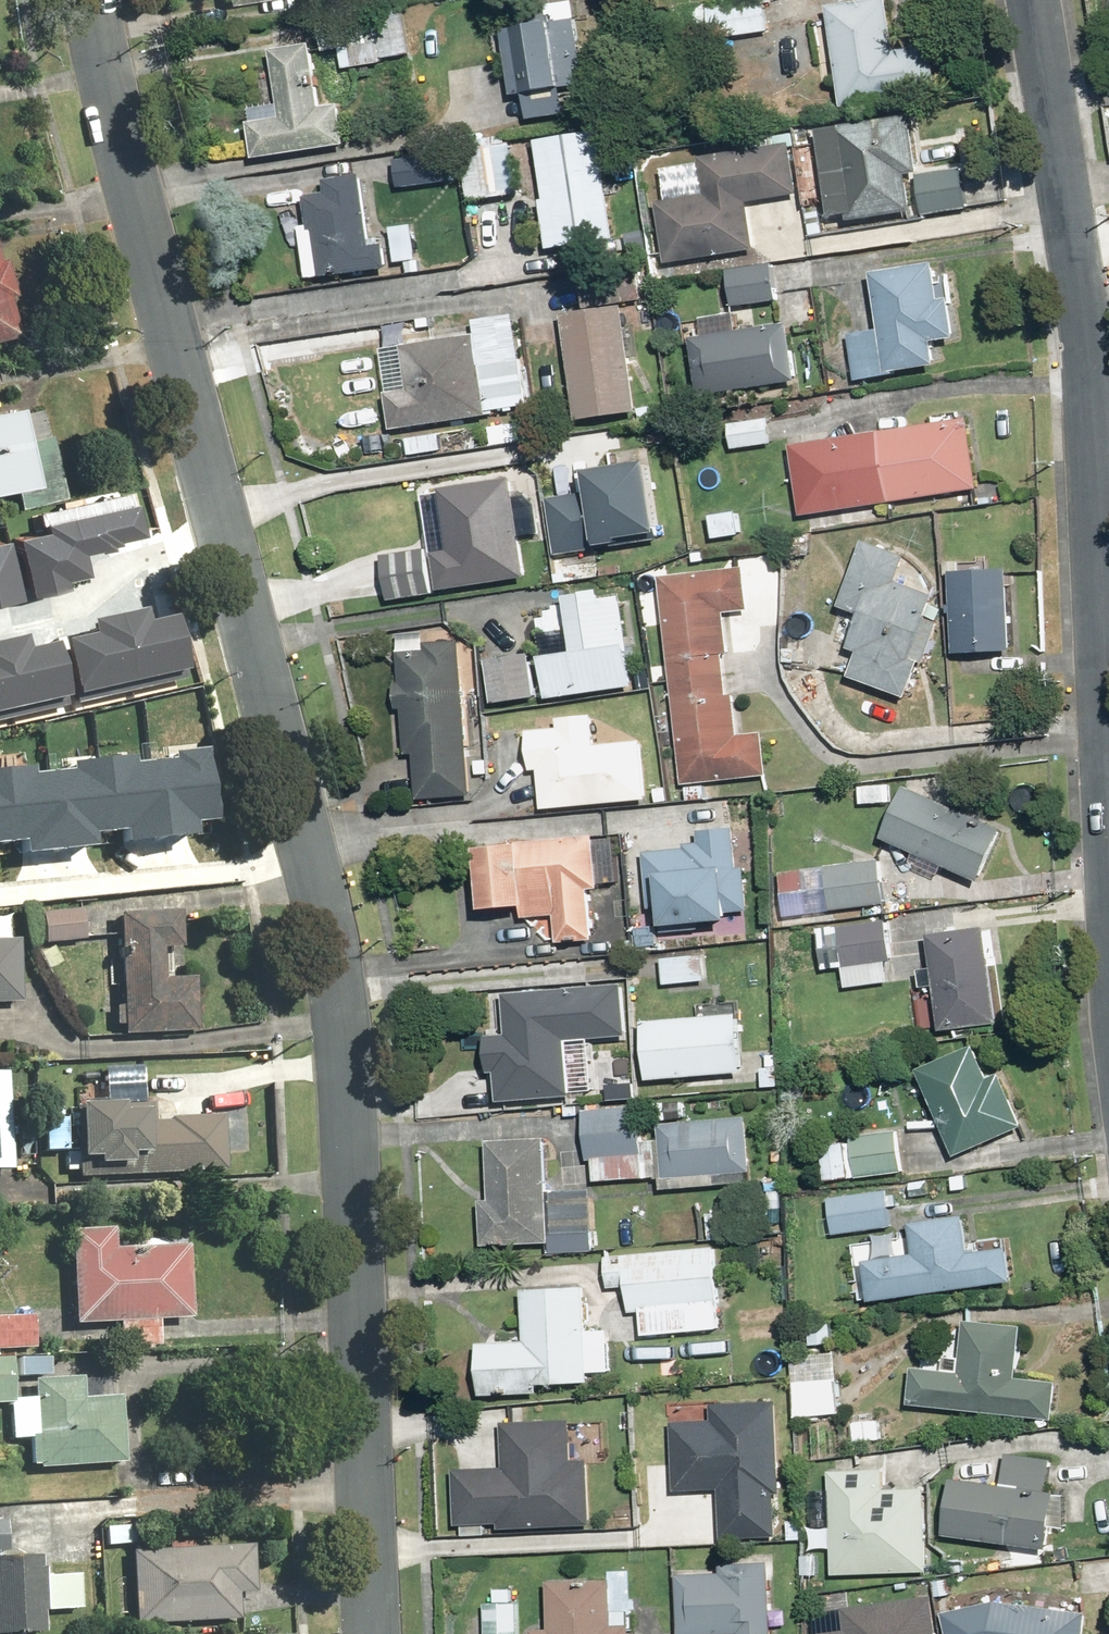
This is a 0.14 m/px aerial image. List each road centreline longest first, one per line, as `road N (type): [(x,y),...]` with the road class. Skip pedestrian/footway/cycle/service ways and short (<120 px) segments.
road 1 (residential): [(371,1633),(338,1006),(315,846),(227,522)]
road 2 (residential): [(1108,936),(1077,296),(1032,0)]
road 3 (residential): [(227,522),(89,0)]
road 4 (residential): [(0,623),(80,601),(142,552),(227,522)]

